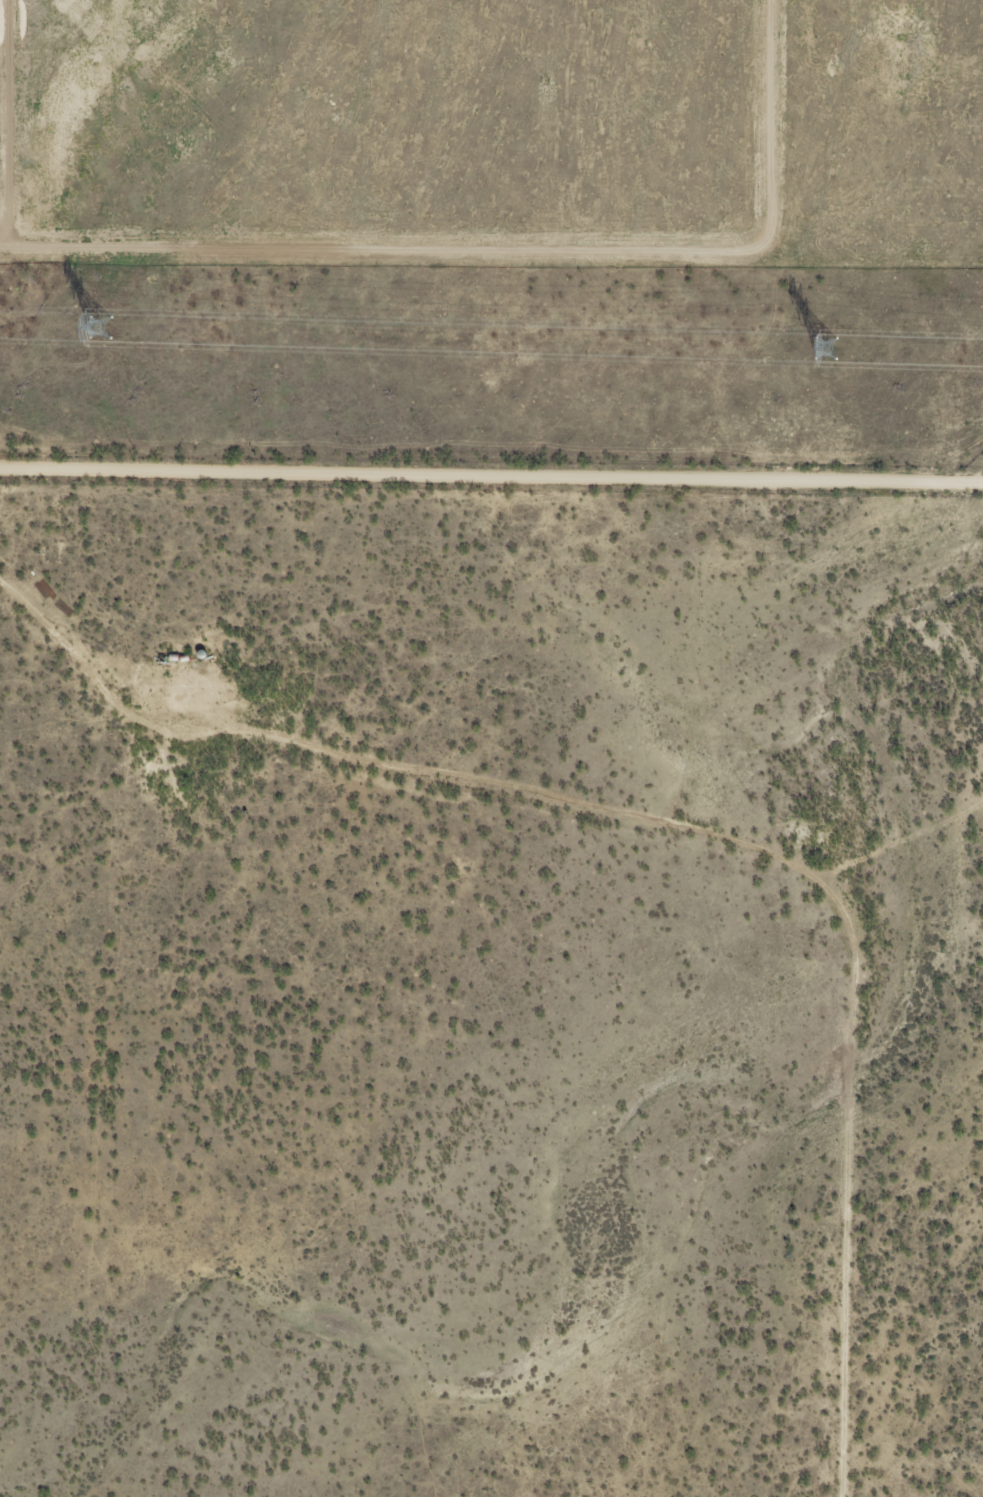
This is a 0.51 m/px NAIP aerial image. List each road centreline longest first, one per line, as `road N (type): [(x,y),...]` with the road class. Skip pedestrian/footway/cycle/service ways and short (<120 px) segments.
road 1 (track): [(0,580),(134,717),(164,732),(256,728),(374,761),(679,823),(801,865),(833,893),(852,934),(842,1496)]
road 2 (residential): [(982,472),(0,466)]
road 3 (track): [(819,880),(982,799)]

